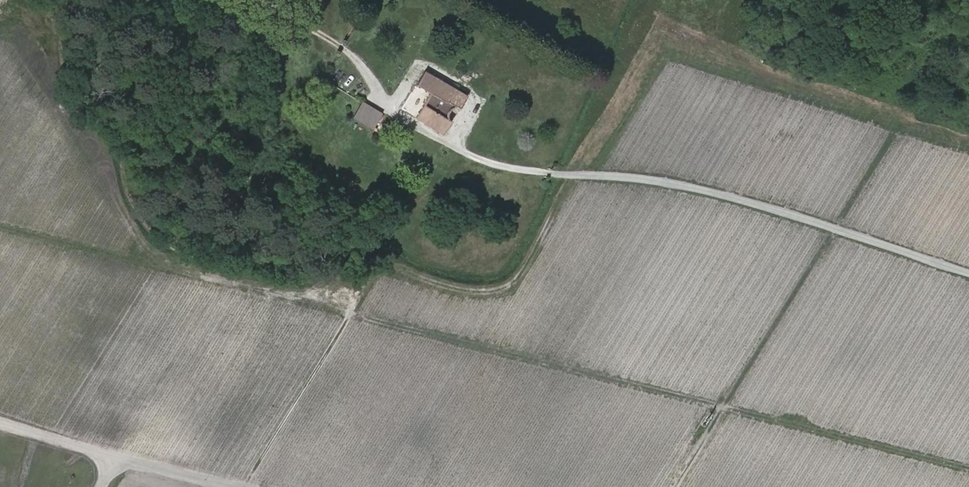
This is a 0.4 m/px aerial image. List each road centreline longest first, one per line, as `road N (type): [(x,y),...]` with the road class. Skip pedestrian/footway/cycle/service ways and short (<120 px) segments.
road 1 (track): [(968,469),(358,319),(248,486)]
road 2 (track): [(679,486),(904,135),(968,154)]
road 3 (unclassified): [(968,273),(684,185),(566,172)]
road 4 (unclassified): [(0,426),(121,468)]
road 5 (unclassified): [(244,486),(134,462),(121,468)]

